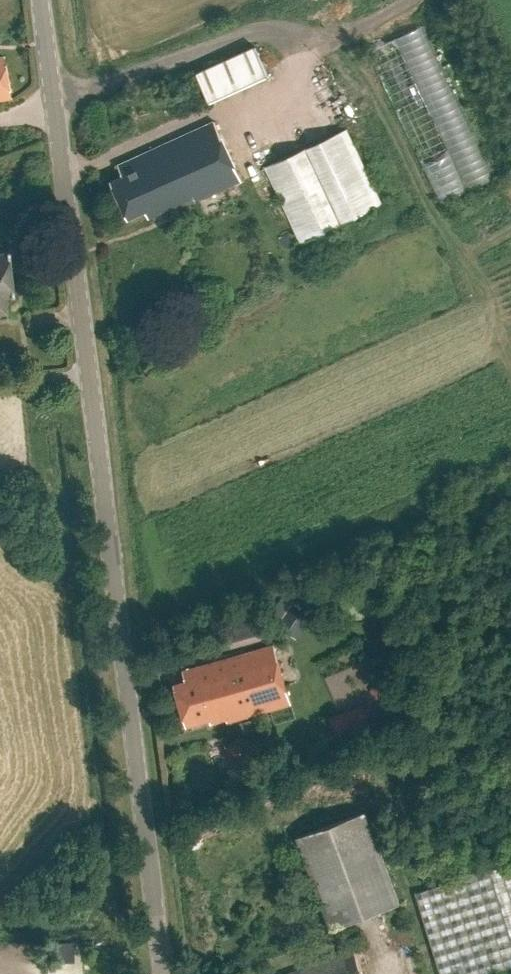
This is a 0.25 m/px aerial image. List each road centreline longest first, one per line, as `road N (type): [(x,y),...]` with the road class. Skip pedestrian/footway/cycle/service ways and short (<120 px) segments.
road 1 (unclassified): [(162,973),(39,0)]

